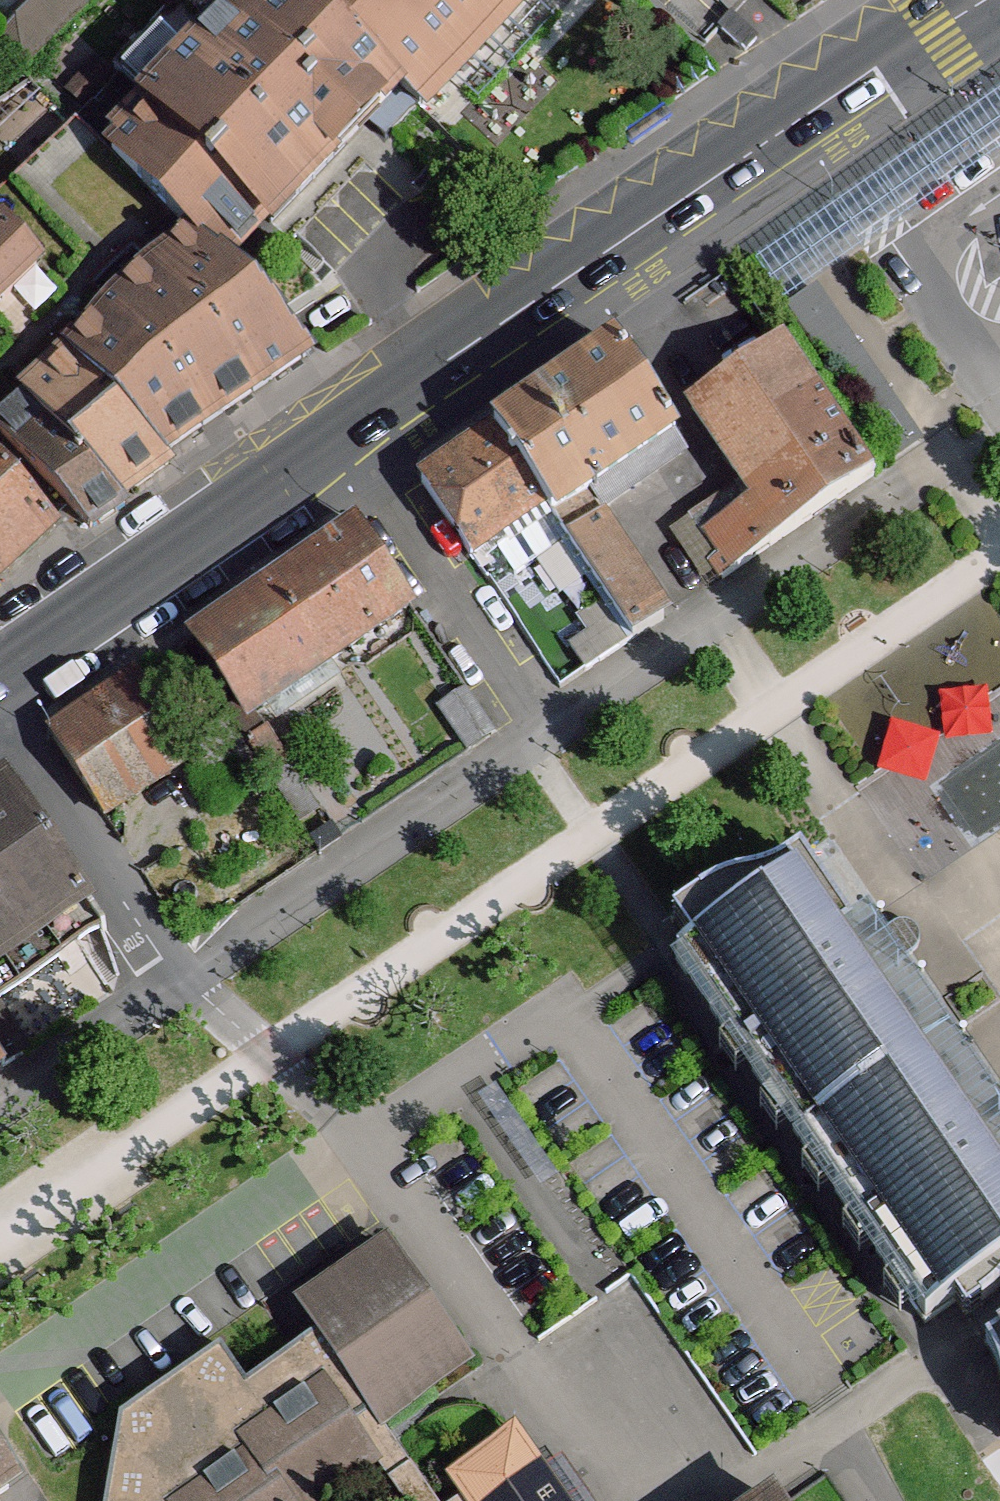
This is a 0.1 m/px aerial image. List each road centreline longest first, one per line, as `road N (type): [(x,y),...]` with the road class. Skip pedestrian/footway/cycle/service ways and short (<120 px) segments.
road 1 (residential): [(828,1400),(564,1008),(362,1145),(182,981),(0,712)]
road 2 (secondary): [(983,0),(0,670)]

